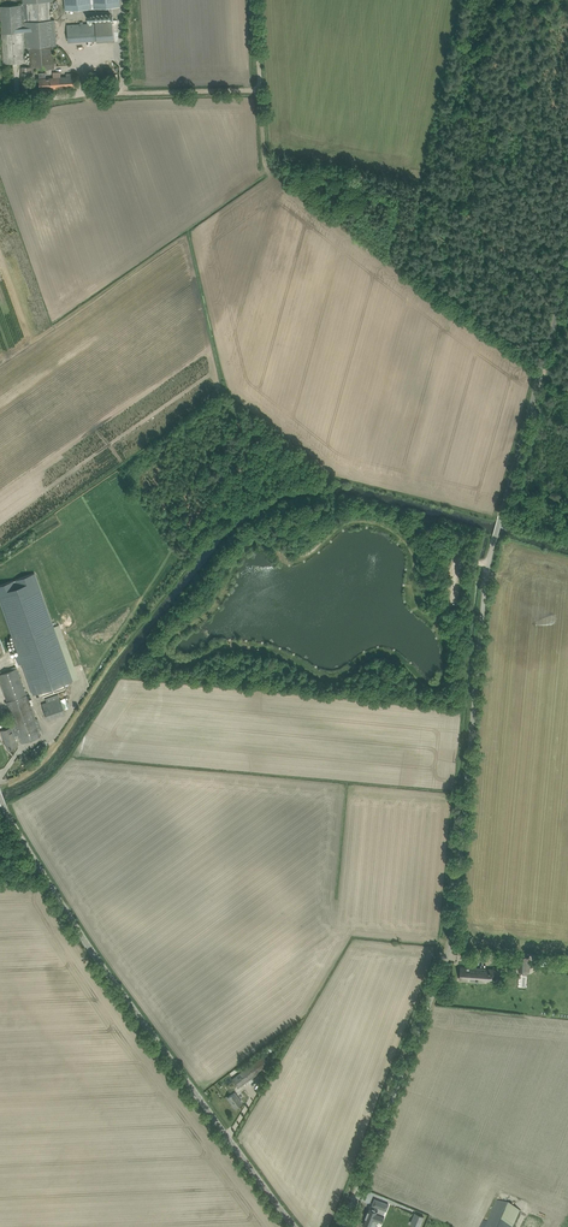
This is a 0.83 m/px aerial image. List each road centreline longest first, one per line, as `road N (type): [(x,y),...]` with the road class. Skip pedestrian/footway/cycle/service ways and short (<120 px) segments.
road 1 (unclassified): [(335,1226),(444,949),(486,565),(567,268)]
road 2 (unclassified): [(294,1226),(64,910),(0,795)]
road 3 (track): [(253,0),(259,90),(84,92)]

